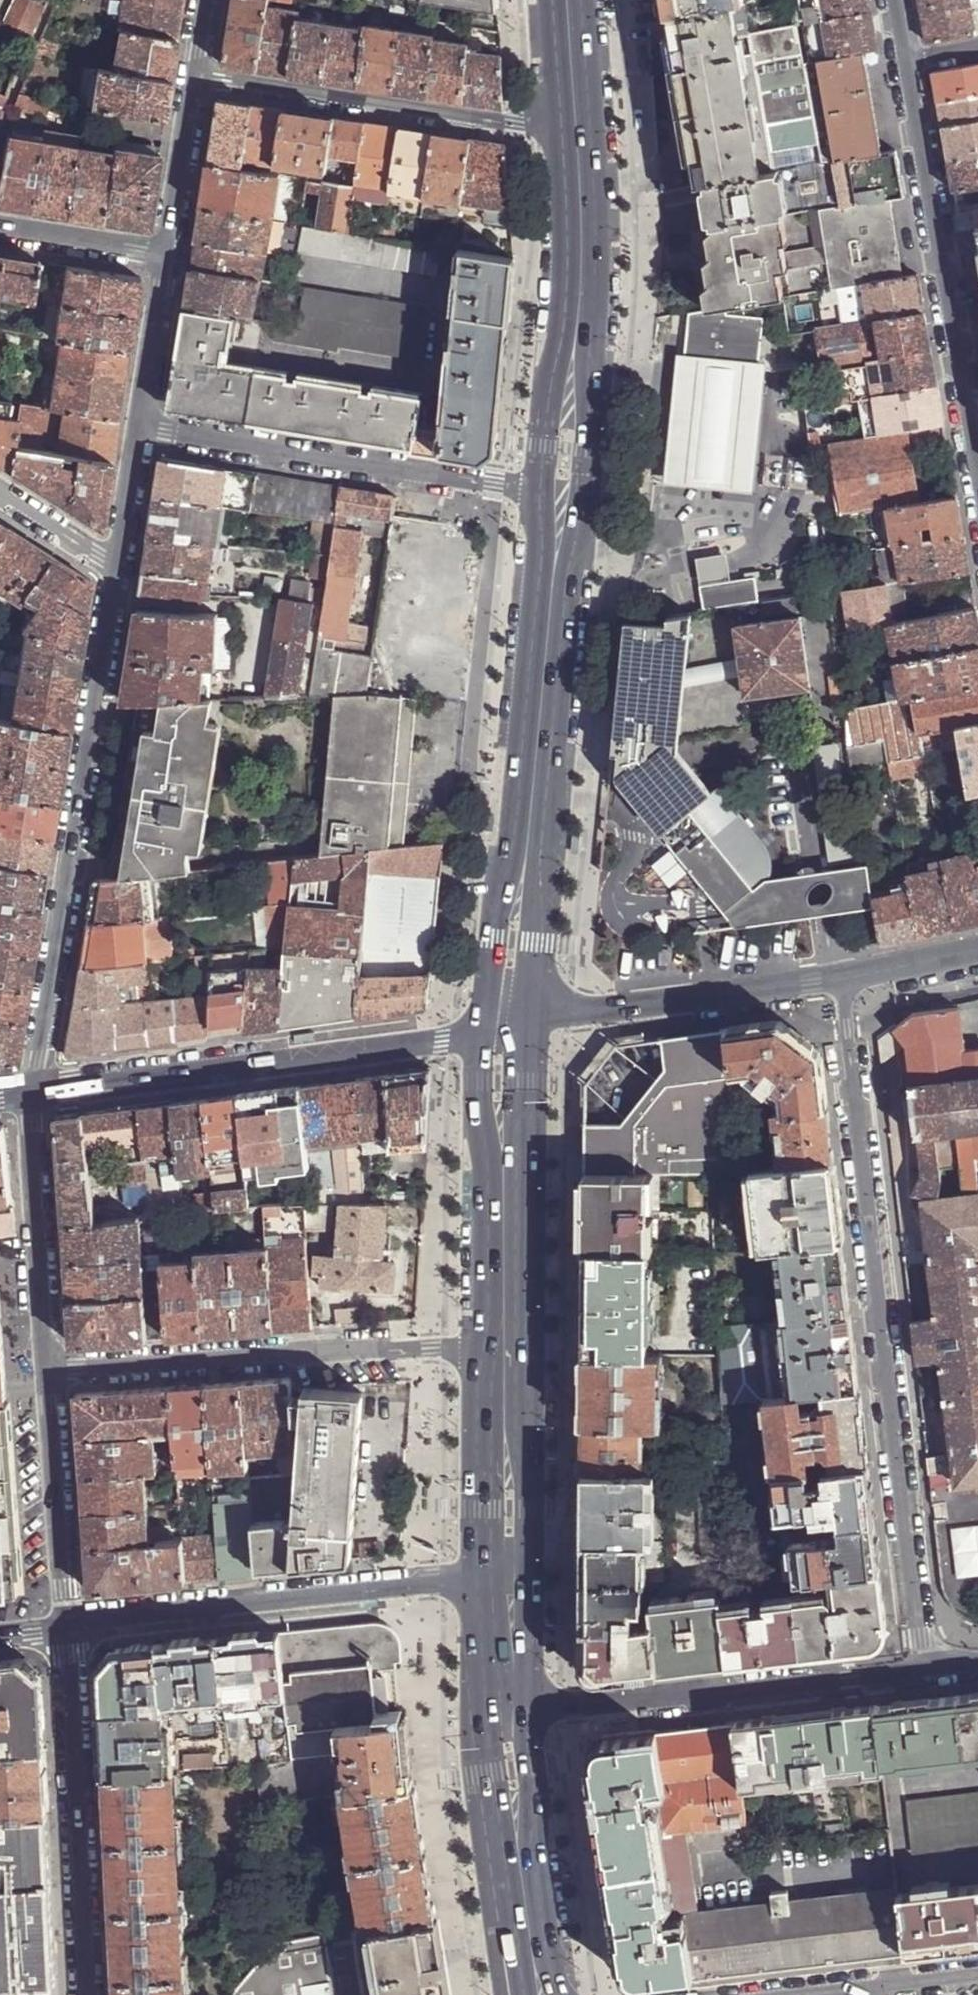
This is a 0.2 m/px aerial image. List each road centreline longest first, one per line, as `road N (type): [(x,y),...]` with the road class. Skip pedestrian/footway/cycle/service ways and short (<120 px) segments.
road 1 (residential): [(842,981),(923,1672)]
road 2 (residential): [(114,565),(29,1093)]
road 3 (secondary): [(486,1034),(29,1093)]
road 4 (residential): [(46,1375),(502,1344)]
road 5 (tertiary): [(62,1621),(504,1578)]
road 6 (residential): [(977,483),(904,62)]
road 7 (residential): [(507,1718),(923,1672)]
road 8 (residential): [(143,430),(537,495)]
road 9 (residential): [(577,138),(197,80)]
road 10 (residential): [(62,1621),(86,1994)]
road 11 (secondary): [(842,981),(571,1011),(525,1024)]
road 12 (secondary): [(551,585),(524,877)]
road 13 (residential): [(29,1093),(46,1375)]
road 14 (secondary): [(551,585),(577,562),(590,364),(576,324)]
road 15 (secondary): [(538,1978),(507,1718)]
road 16 (residential): [(46,1375),(62,1621)]
road 17 (secondary): [(504,1578),(502,1344)]
road 18 (secondary): [(502,1344),(501,1143)]
road 19 (secondary): [(577,138),(576,324)]
road 20 (residential): [(197,80),(171,257)]
road 21 (secondary): [(576,324),(553,365),(537,495)]
road 22 (residential): [(171,257),(143,430)]
road 23 (residential): [(0,232),(171,257)]
road 24 (secondary): [(524,877),(501,920),(486,1034)]
road 25 (residential): [(977,1976),(817,1994)]
road 26 (secondary): [(525,1024),(539,922),(524,877)]
road 27 (secondary): [(507,1718),(504,1578)]
road 28 (secondary): [(567,0),(577,138)]
road 29 (residential): [(143,430),(114,565)]
road 30 (secondary): [(977,953),(842,981)]
road 31 (residential): [(114,565),(0,494)]
road 32 (secondary): [(501,1143),(521,1101),(525,1024)]

